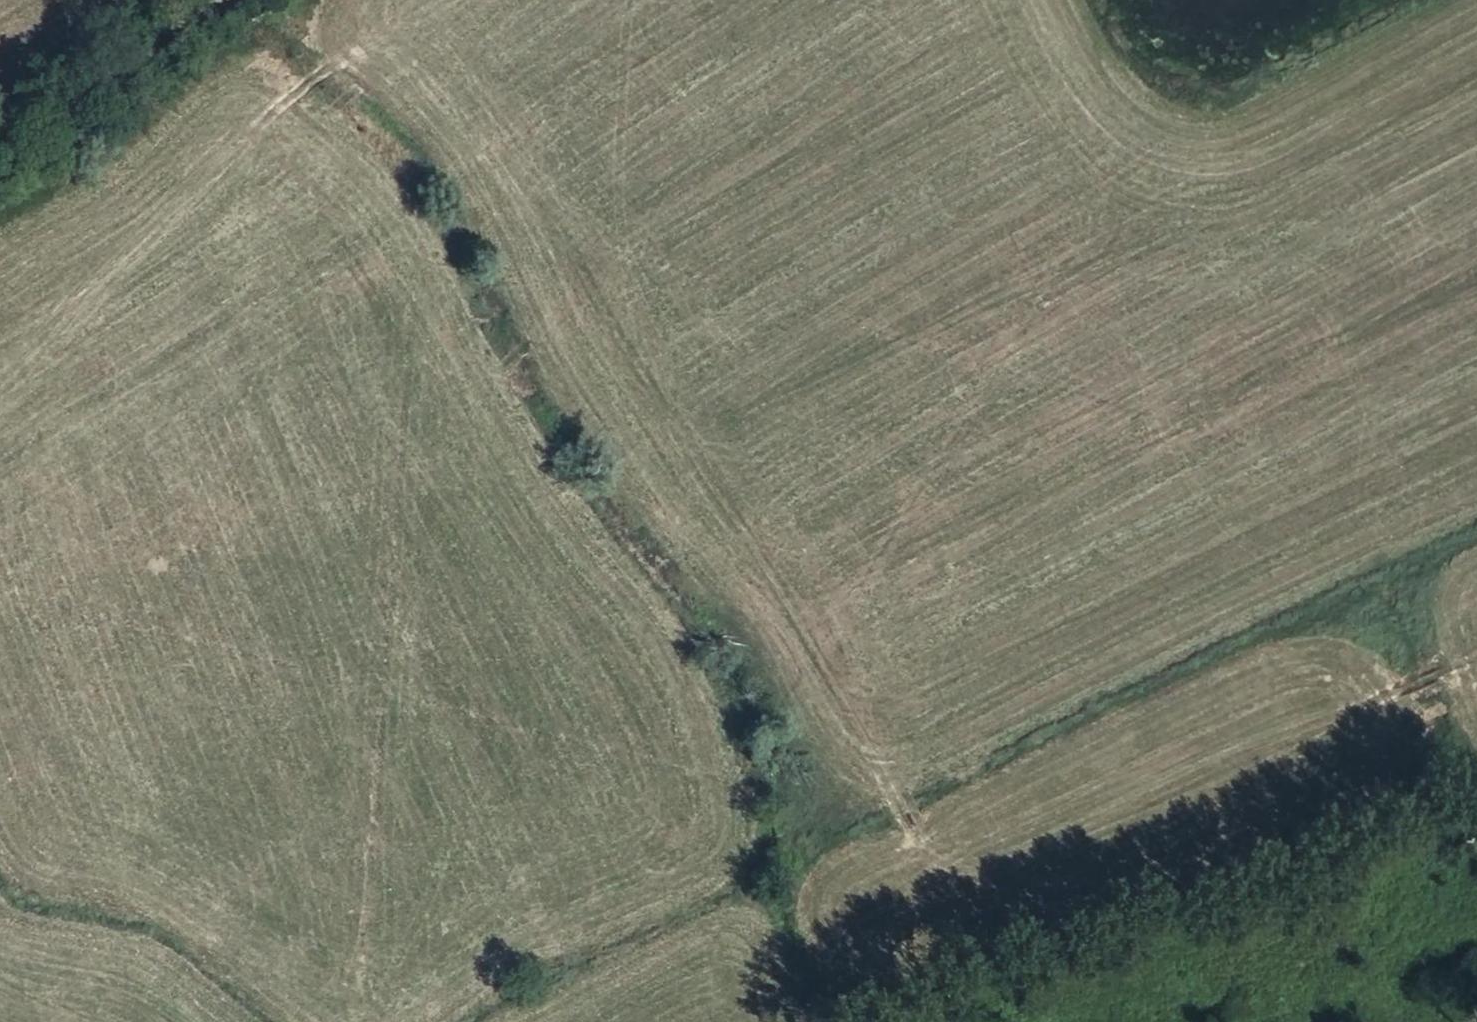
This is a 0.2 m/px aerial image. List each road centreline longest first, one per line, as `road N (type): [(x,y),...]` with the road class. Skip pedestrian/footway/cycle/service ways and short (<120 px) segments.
road 1 (track): [(243,0),(195,39),(0,161)]

